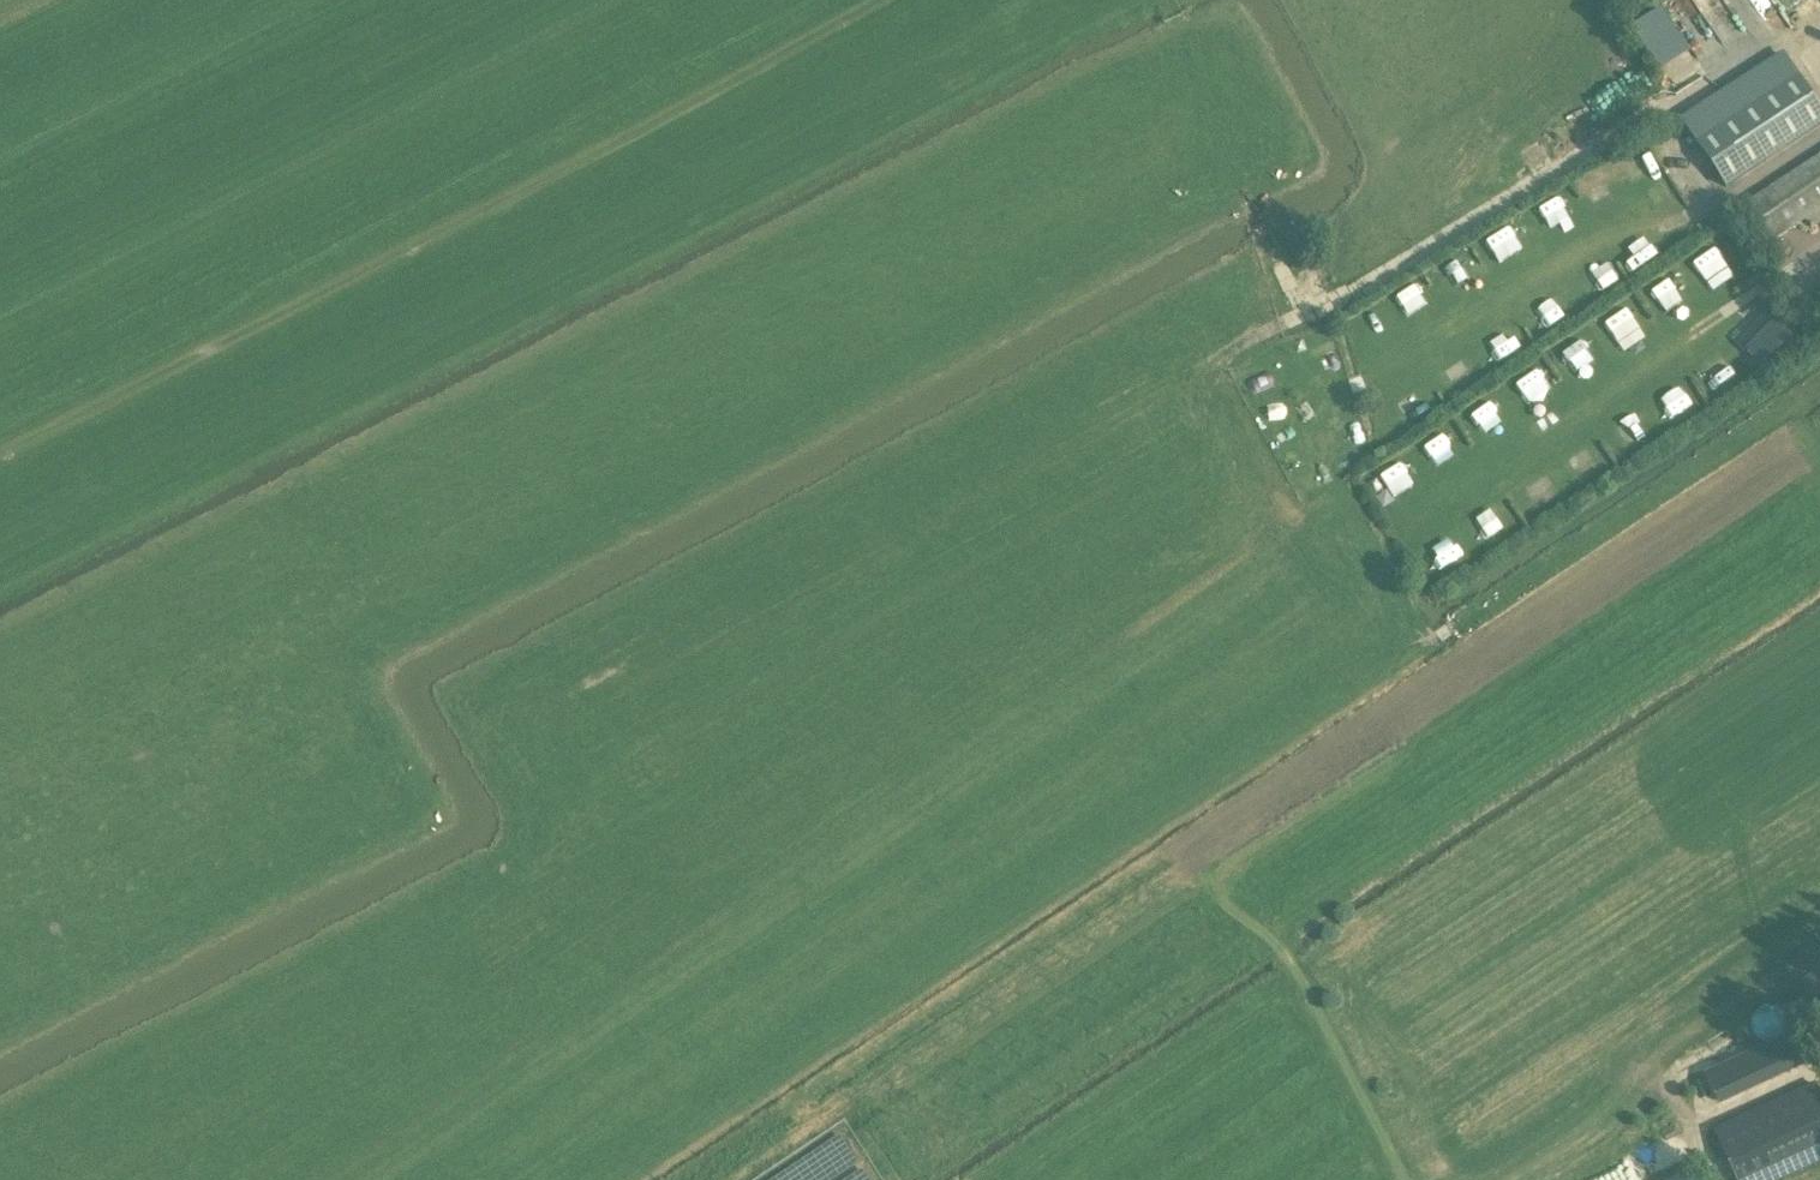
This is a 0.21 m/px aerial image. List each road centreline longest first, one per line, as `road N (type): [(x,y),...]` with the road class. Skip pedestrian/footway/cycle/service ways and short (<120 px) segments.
road 1 (track): [(1266,332),(1312,316),(1784,37),(1799,40),(1819,69)]

